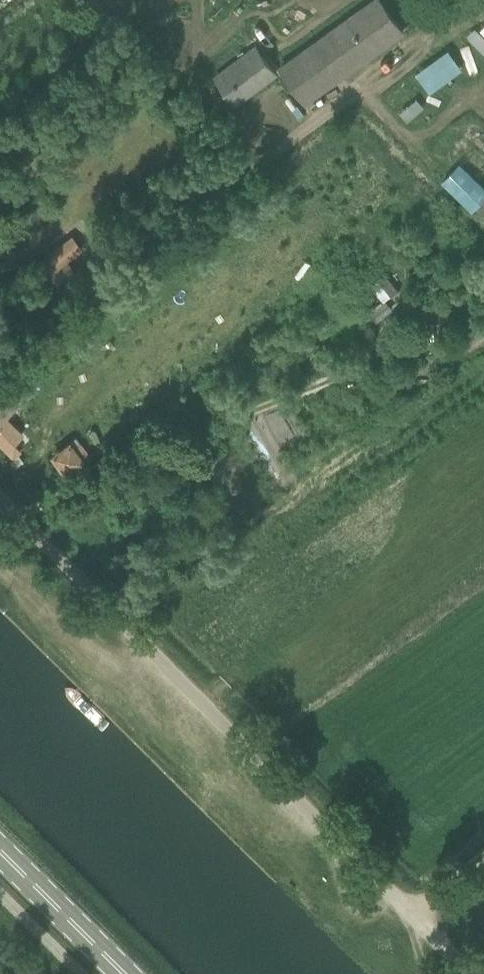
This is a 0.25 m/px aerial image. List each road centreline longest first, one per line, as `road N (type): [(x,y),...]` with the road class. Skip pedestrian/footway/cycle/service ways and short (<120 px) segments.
road 1 (unclassified): [(409,914),(0,500)]
road 2 (primary): [(123,973),(0,853)]

